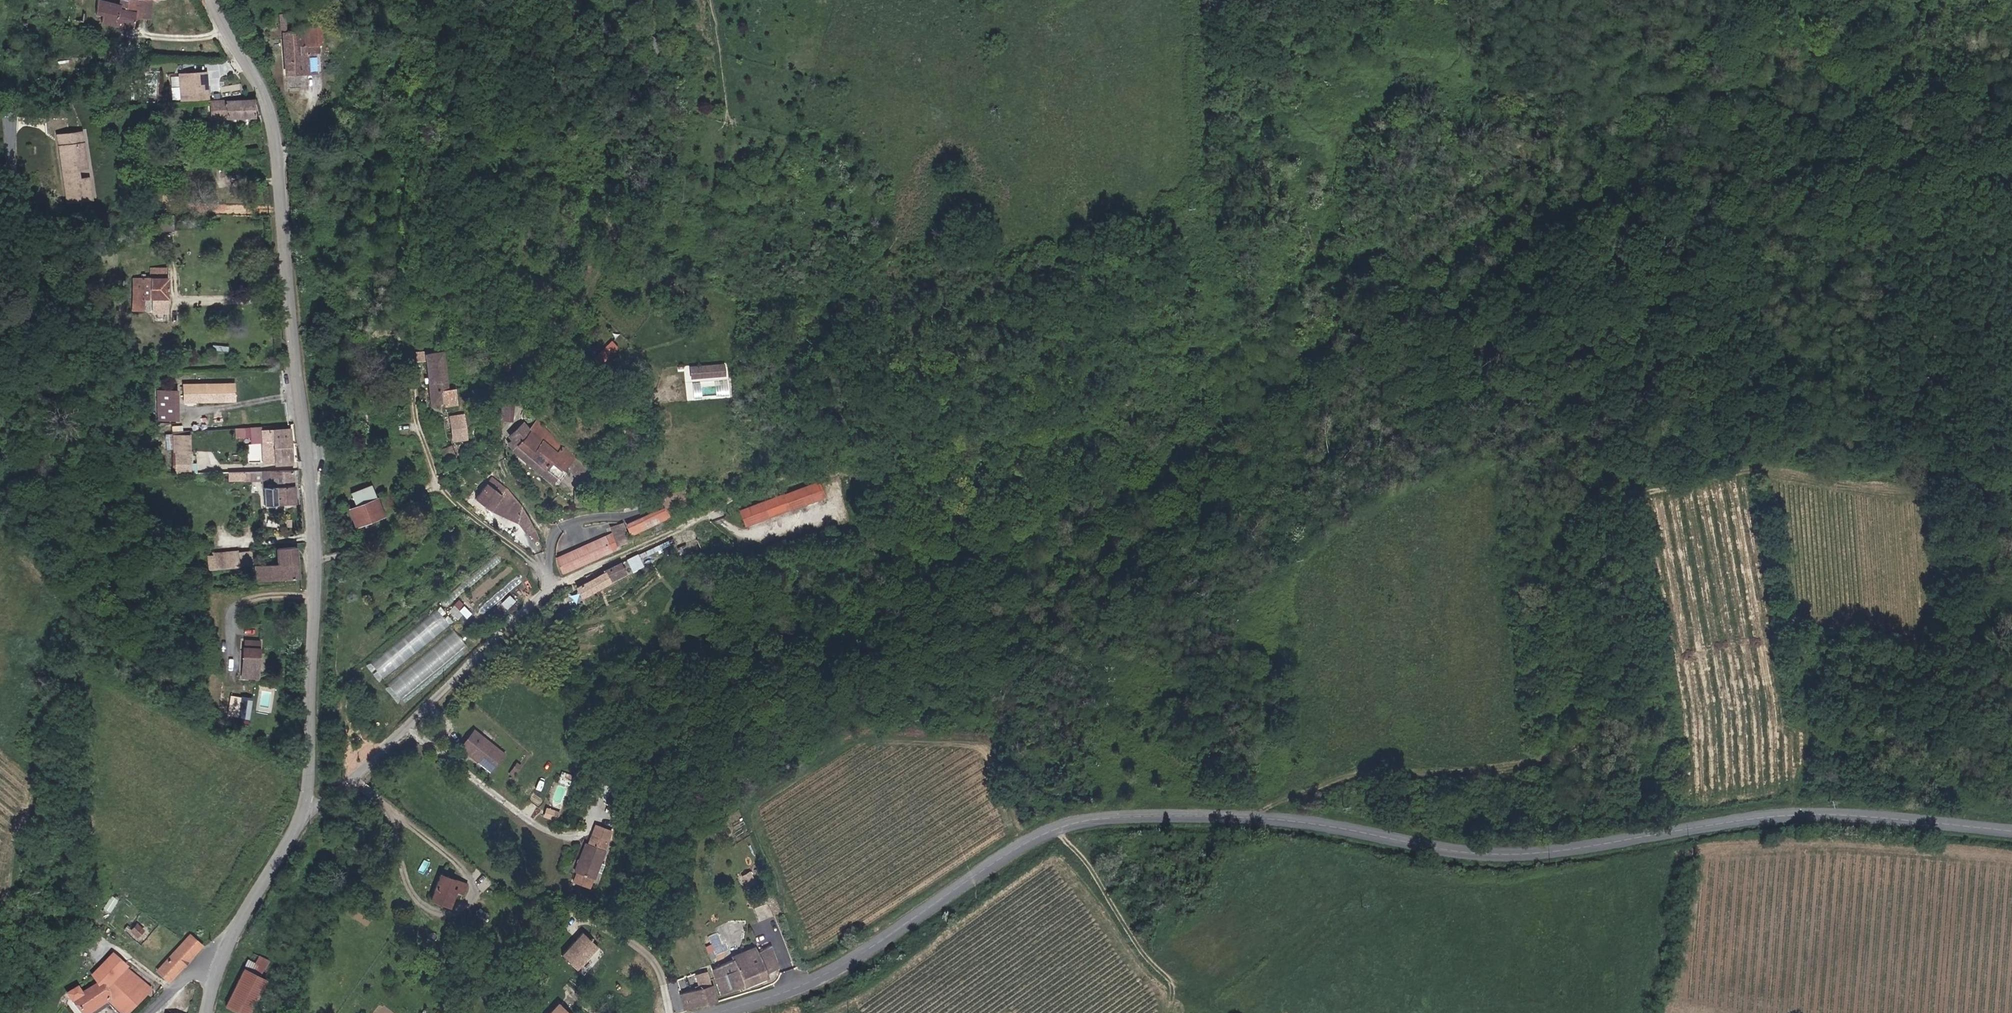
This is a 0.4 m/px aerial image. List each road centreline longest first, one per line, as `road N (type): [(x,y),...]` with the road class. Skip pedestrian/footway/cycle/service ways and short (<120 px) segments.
road 1 (track): [(703,521),(770,484),(1061,393),(1355,272),(1517,145),(1574,116),(1619,101),(1875,71),(1943,48),(2011,45)]
road 2 (tertiary): [(713,1012),(832,973),(1022,845),(1095,818),(1272,819),(1482,853),(1541,854),(1771,813),(2011,829)]
road 3 (track): [(1256,818),(1335,780),(1509,765),(1585,746),(1602,733),(1631,626),(1629,499),(1741,472),(1915,495)]
road 4 (tertiary): [(213,0),(268,101),(281,164),(319,547),(311,788),(303,810)]
road 5 (residential): [(549,587),(333,799),(303,810)]
road 6 (track): [(1282,301),(1327,231),(1339,154),(1364,118),(1434,78)]
road 7 (track): [(1059,827),(1154,962),(1175,982),(1237,1012)]
road 8 (tertiary): [(303,810),(222,959)]
road 9 (track): [(319,562),(380,532),(434,474)]

